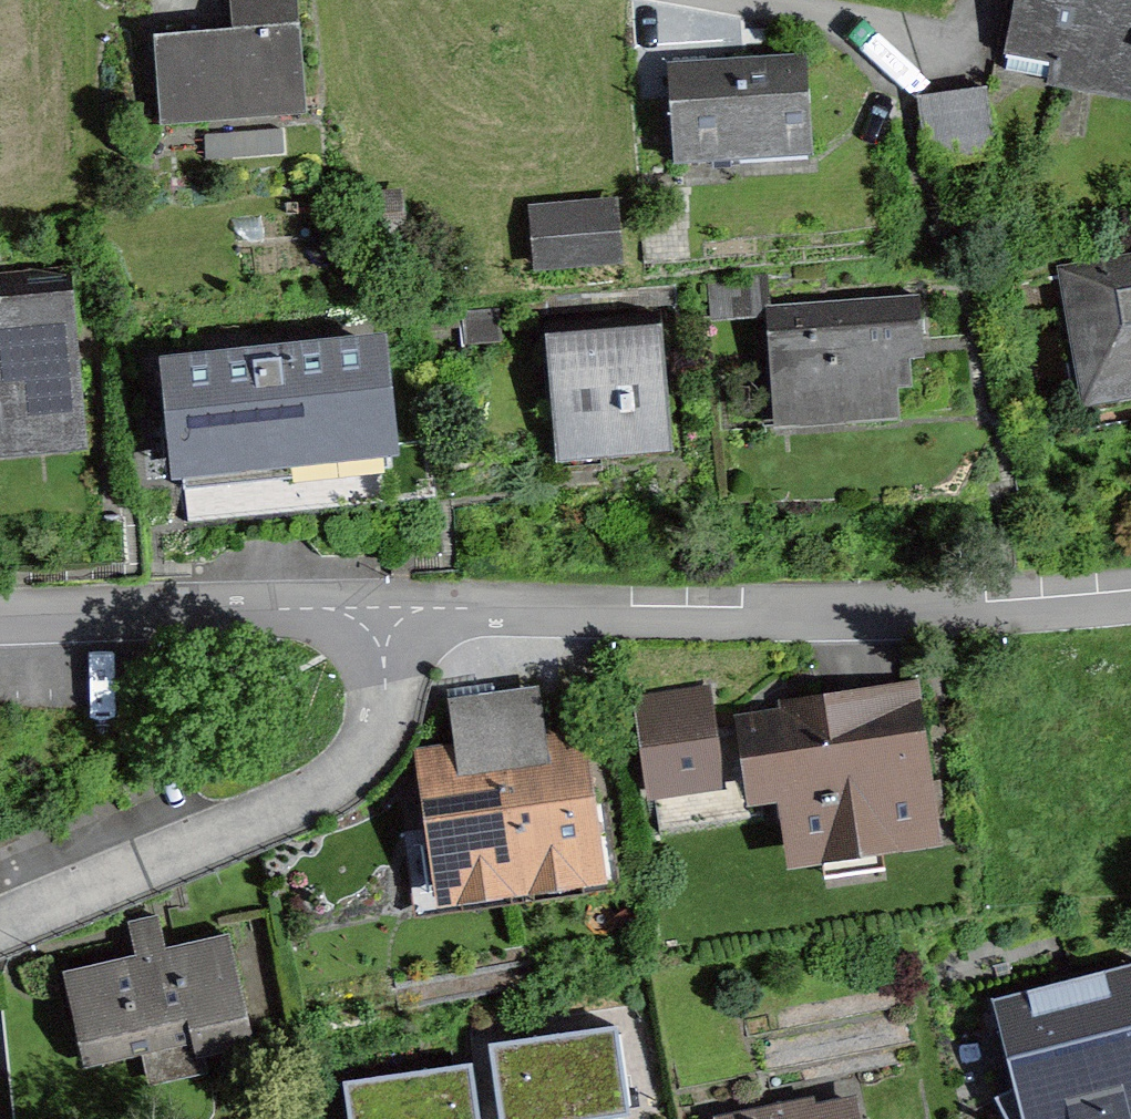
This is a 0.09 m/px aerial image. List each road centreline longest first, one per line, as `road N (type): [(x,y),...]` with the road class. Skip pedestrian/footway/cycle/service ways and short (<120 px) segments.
road 1 (residential): [(410,625),(1021,607),(1130,594)]
road 2 (residential): [(410,625),(402,700),(352,778),(164,869),(0,933)]
road 3 (residential): [(0,633),(410,625)]
road 4 (unclassified): [(715,0),(892,37)]

